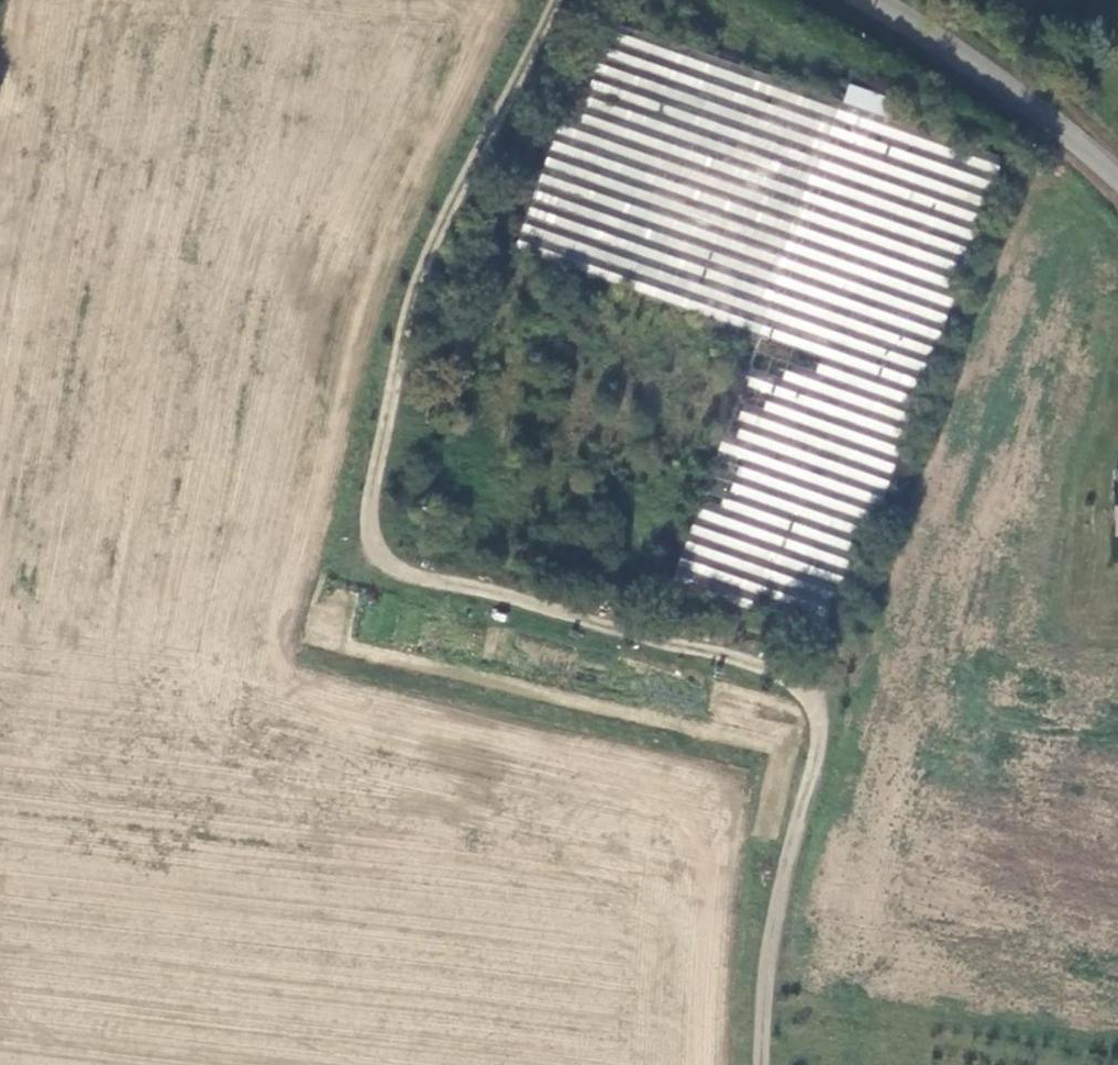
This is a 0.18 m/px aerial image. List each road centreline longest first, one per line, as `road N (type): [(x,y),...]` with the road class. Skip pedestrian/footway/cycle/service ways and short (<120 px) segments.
road 1 (track): [(552,0),(437,250),(367,508),(387,562),(788,679),(818,723),(765,974),(763,1064)]
road 2 (unclassified): [(869,0),(970,59),(1117,190)]

